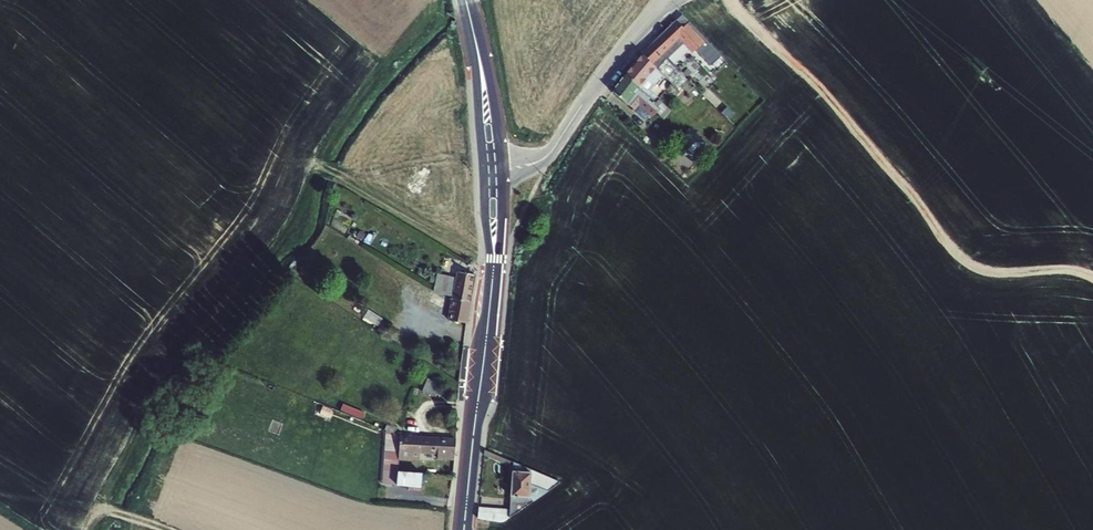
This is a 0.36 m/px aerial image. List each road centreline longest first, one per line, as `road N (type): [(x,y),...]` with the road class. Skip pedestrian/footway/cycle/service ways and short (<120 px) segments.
road 1 (track): [(1092,270),(1070,263),(990,275),(965,268),(732,0)]
road 2 (unclassified): [(500,170),(550,153),(628,43),(675,0)]
road 3 (secondary): [(464,529),(490,297)]
road 4 (secondary): [(500,170),(493,99),(466,0)]
road 5 (secondary): [(466,0),(483,170)]
road 6 (secondary): [(490,297),(500,170)]
road 7 (secondary): [(483,170),(490,297)]

